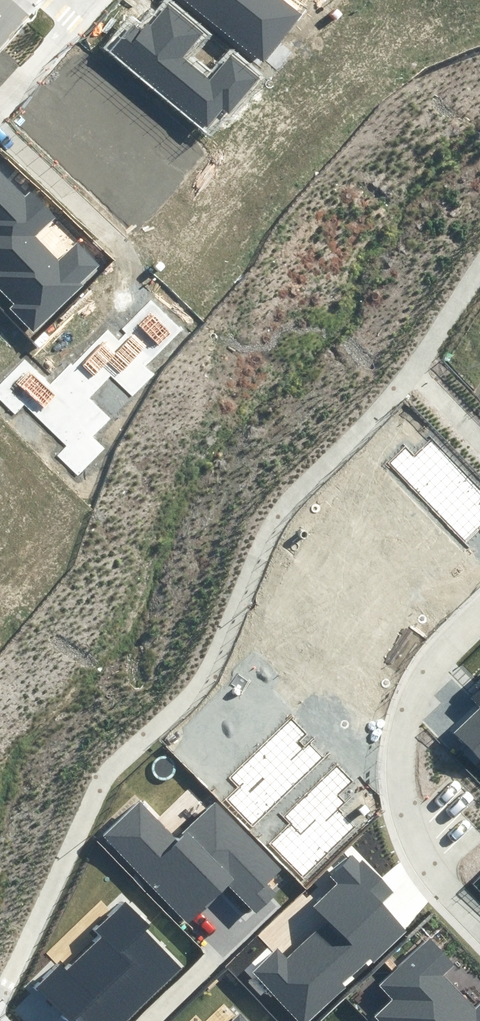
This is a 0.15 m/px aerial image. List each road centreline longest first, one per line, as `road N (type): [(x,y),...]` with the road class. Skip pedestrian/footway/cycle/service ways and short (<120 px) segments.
road 1 (residential): [(479,615),(421,675),(407,717),(401,787),(420,860),(479,922)]

